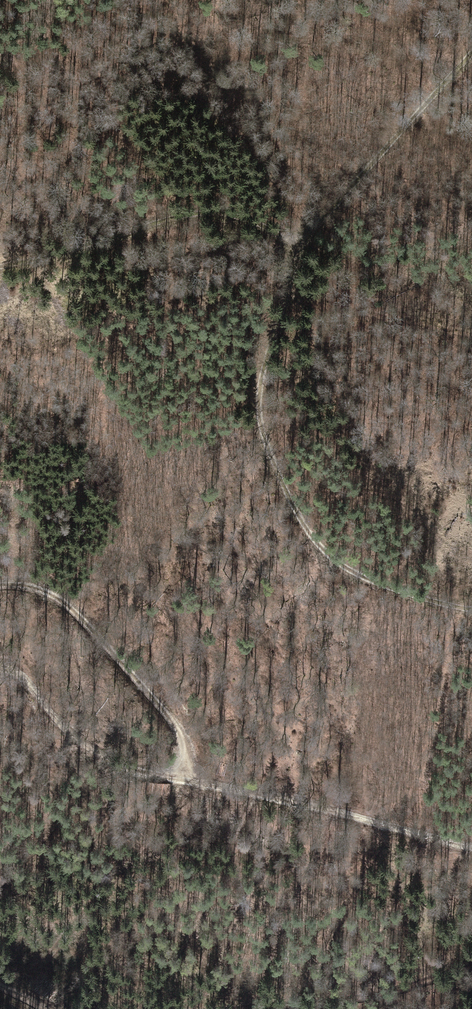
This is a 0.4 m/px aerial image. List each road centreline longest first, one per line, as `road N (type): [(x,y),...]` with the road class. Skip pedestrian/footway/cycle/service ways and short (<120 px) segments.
road 1 (track): [(471,608),(336,565),(294,518),(264,446),(259,393),(281,298),(313,223),(471,51)]
road 2 (track): [(305,242),(223,209),(0,266)]
road 3 (track): [(161,776),(471,846)]
road 4 (track): [(0,584),(32,581),(98,623),(173,720),(183,749),(161,776)]
road 5 (track): [(161,776),(87,745),(30,684),(0,667)]

